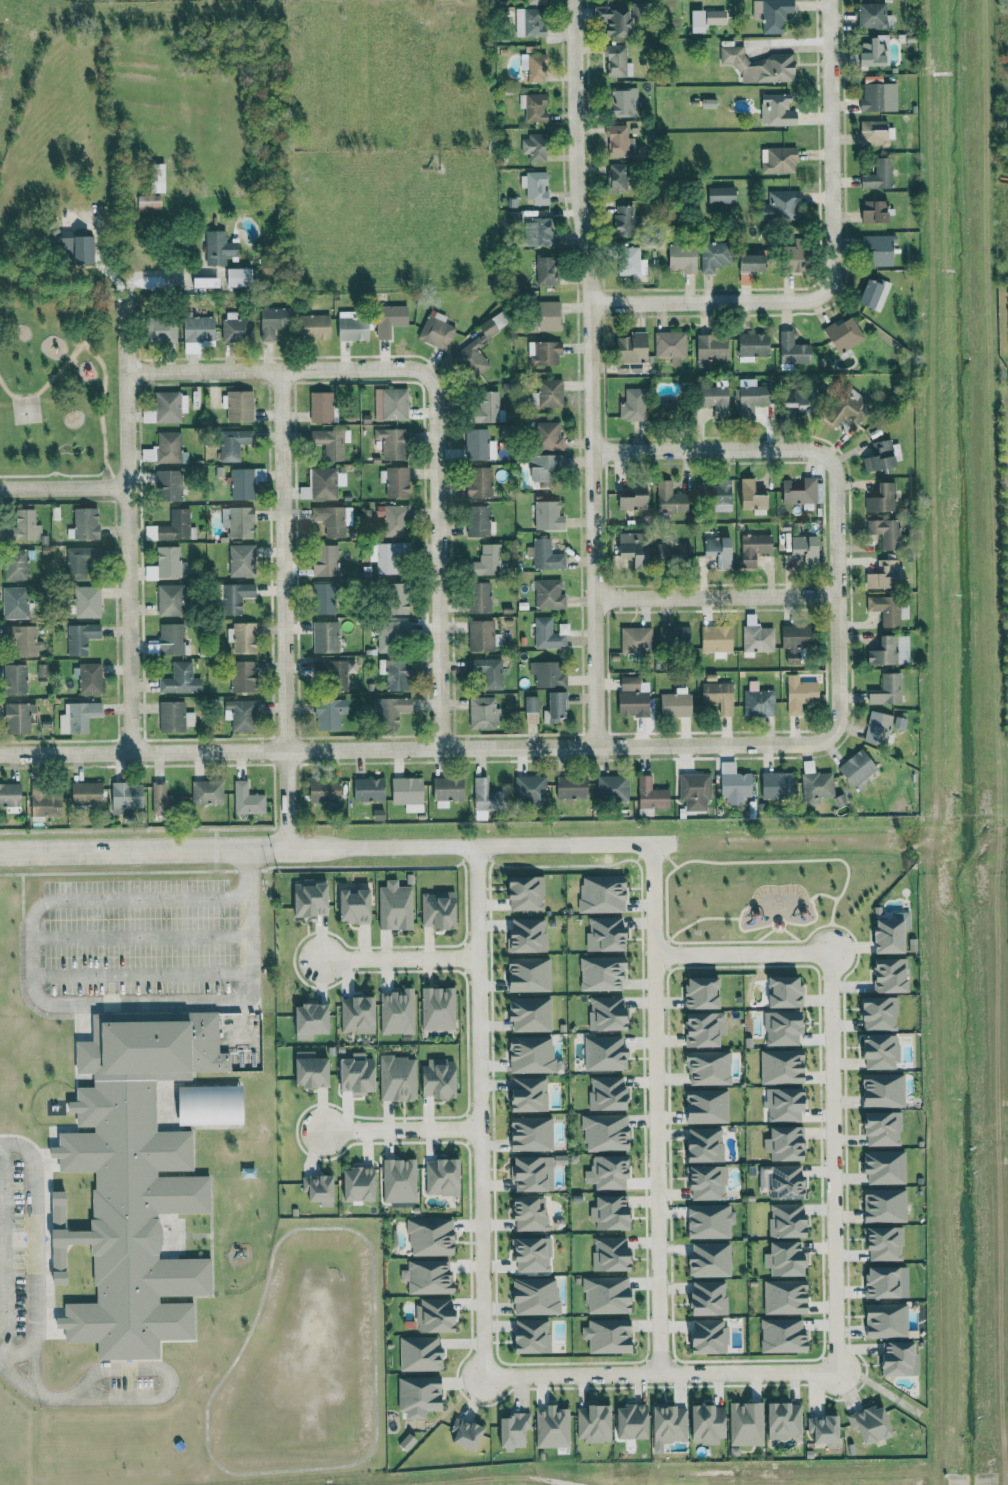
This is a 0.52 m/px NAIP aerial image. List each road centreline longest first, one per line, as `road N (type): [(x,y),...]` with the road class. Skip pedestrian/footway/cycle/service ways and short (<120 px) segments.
road 1 (residential): [(0,755),(816,744),(835,731)]
road 2 (residential): [(595,747),(591,303),(578,195),(574,0)]
road 3 (residential): [(652,843),(0,854)]
road 4 (residential): [(591,303),(829,292),(831,0)]
road 5 (residential): [(475,846),(484,1376)]
road 6 (residential): [(288,849),(282,371)]
road 7 (residential): [(131,752),(125,291)]
road 8 (residential): [(836,1371),(829,953)]
road 9 (residential): [(653,955),(658,1350)]
road 10 (residential): [(440,750),(438,385),(431,373)]
road 11 (residential): [(484,1376),(836,1371)]
road 12 (residential): [(431,373),(127,373)]
road 13 (residential): [(835,731),(835,465),(828,457)]
road 14 (residential): [(837,596),(595,600)]
road 15 (residential): [(828,457),(808,449),(594,452)]
road 16 (residential): [(829,953),(653,955)]
road 17 (residential): [(477,957),(320,959)]
road 18 (residential): [(478,1128),(323,1131)]
road 19 (residential): [(127,488),(0,488)]

